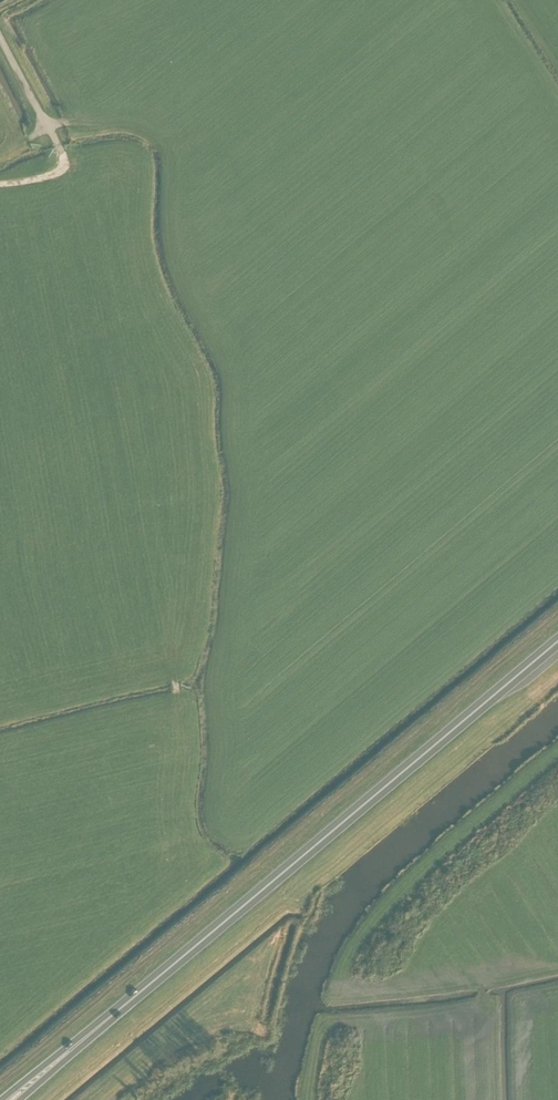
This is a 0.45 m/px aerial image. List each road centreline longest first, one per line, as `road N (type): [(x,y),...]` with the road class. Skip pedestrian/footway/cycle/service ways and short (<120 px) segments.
road 1 (trunk): [(70,1051),(557,642)]

